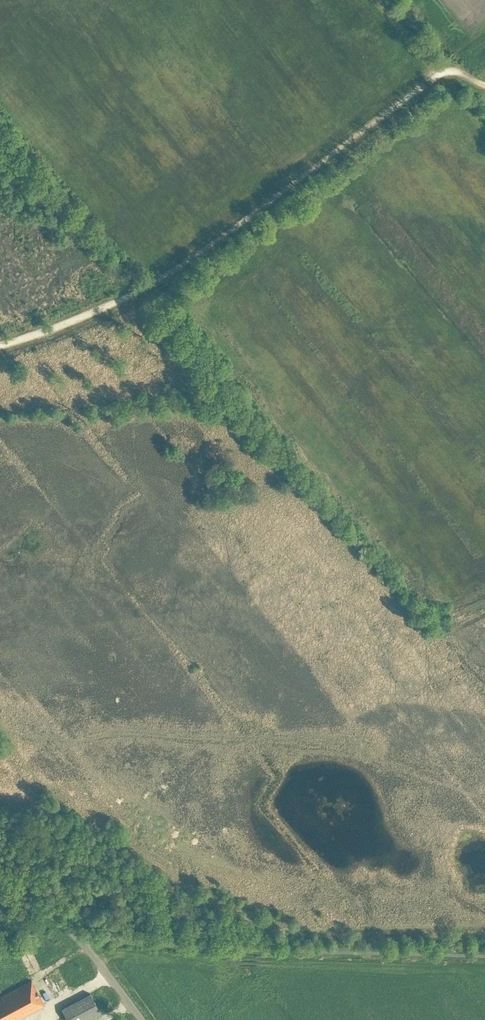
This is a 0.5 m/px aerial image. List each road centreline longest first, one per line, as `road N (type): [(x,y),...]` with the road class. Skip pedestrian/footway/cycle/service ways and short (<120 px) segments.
road 1 (track): [(0,344),(78,322),(190,263),(442,73),(453,71),(484,87)]
road 2 (unclassified): [(142,1019),(79,938),(0,880)]

